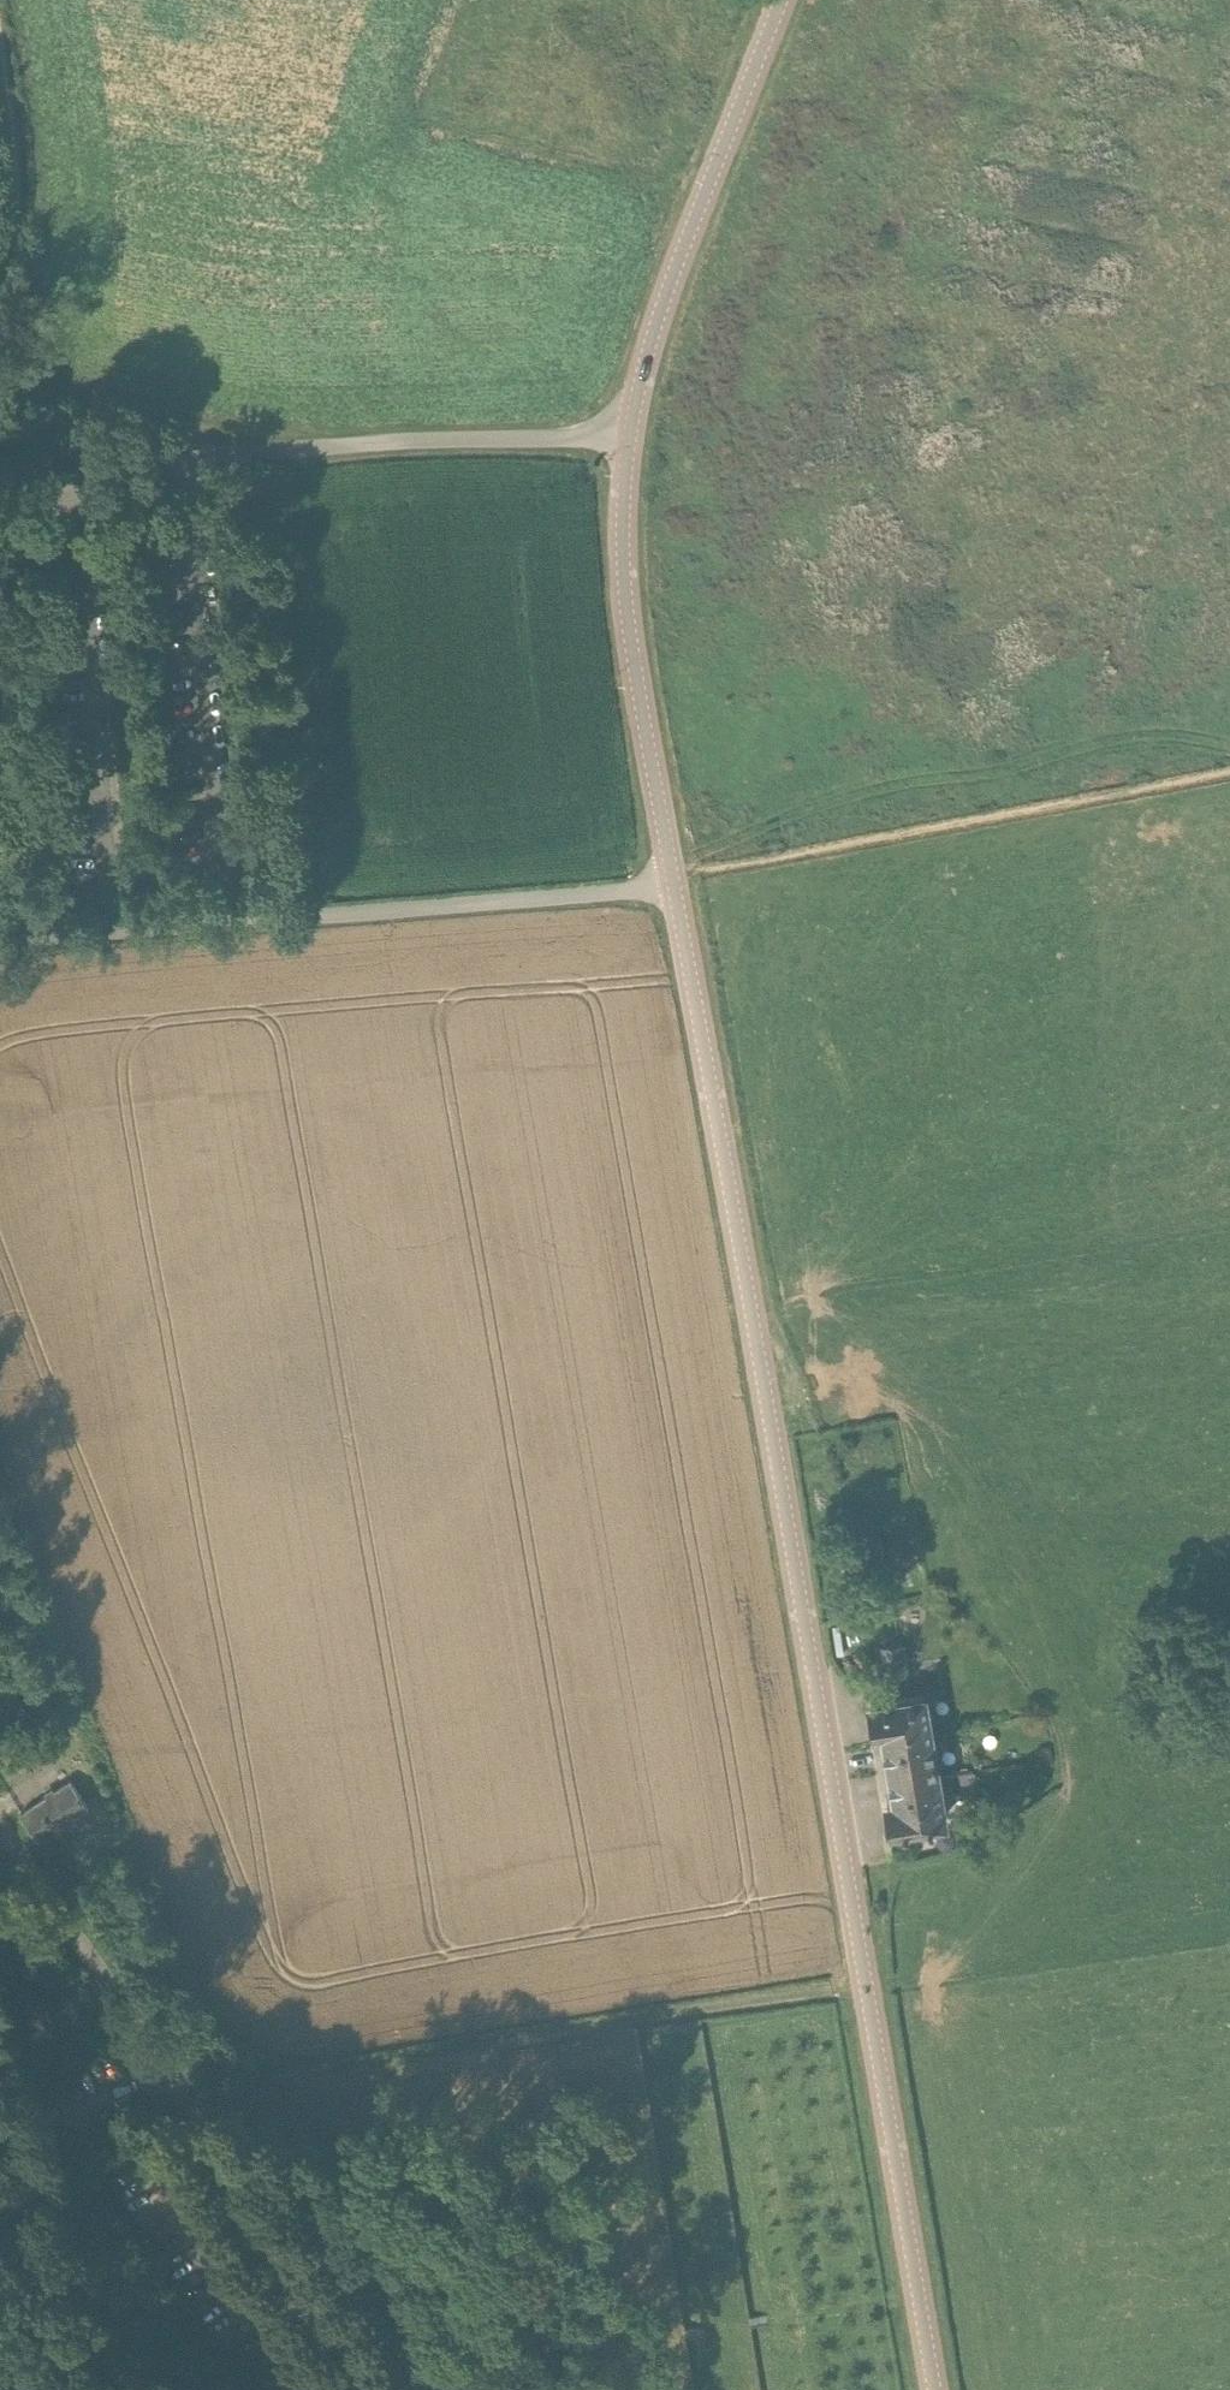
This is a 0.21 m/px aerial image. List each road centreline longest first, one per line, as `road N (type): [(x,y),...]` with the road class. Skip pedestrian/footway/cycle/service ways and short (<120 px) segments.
road 1 (secondary): [(934,2389),(671,883)]
road 2 (track): [(505,2389),(374,2180),(368,2060),(863,1966)]
road 3 (unclassified): [(632,432),(225,455),(66,487),(25,527),(8,568),(0,637)]
road 4 (unclassified): [(385,2389),(0,1830)]
road 5 (unclassified): [(0,945),(671,883)]
road 6 (secondary): [(632,432),(667,297),(781,0)]
road 7 (secondary): [(671,883),(624,571),(632,432)]
road 8 (track): [(0,65),(15,186),(0,274)]
road 9 (track): [(54,439),(225,455)]

